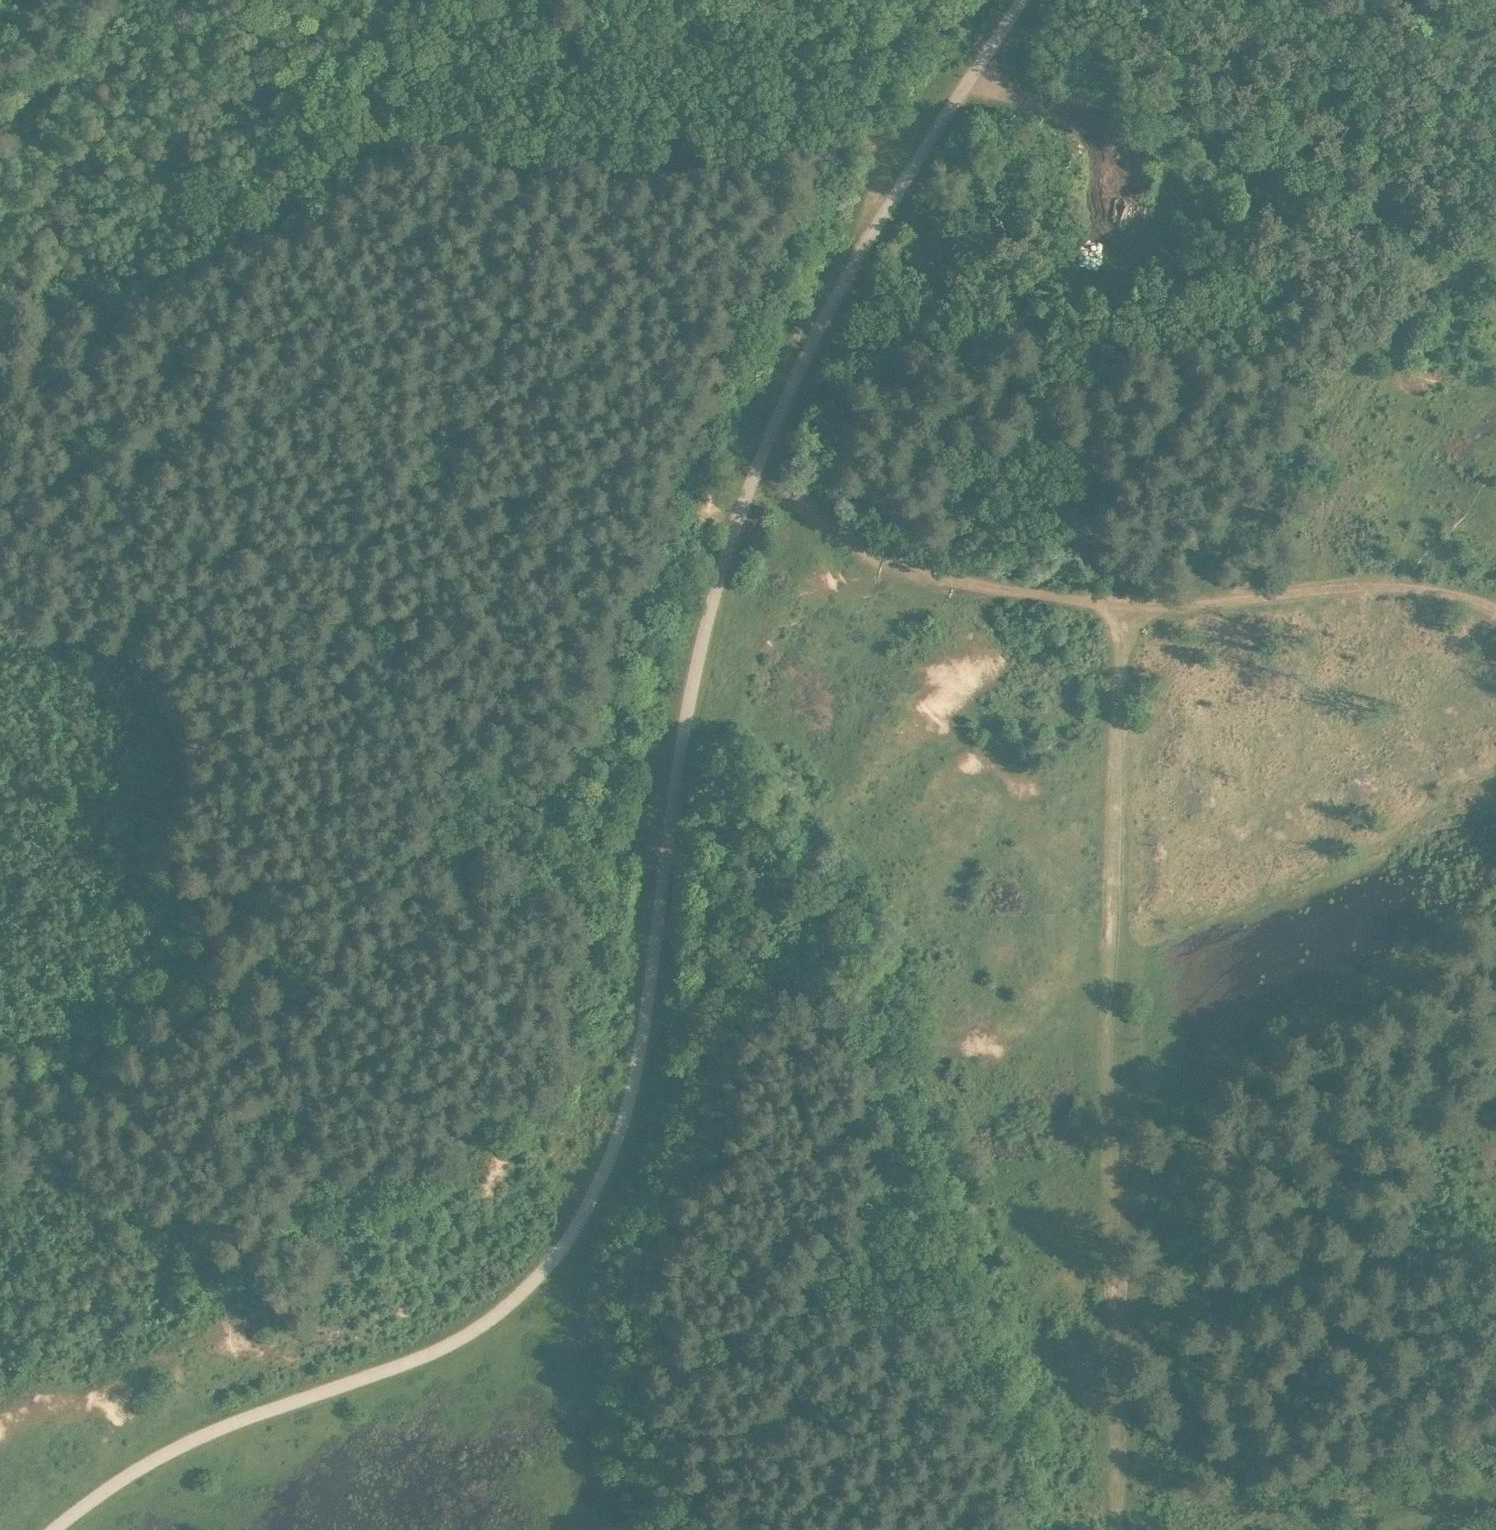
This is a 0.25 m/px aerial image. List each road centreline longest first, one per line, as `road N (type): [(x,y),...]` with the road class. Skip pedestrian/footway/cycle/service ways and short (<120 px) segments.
road 1 (track): [(1375,1529),(1495,1500)]

